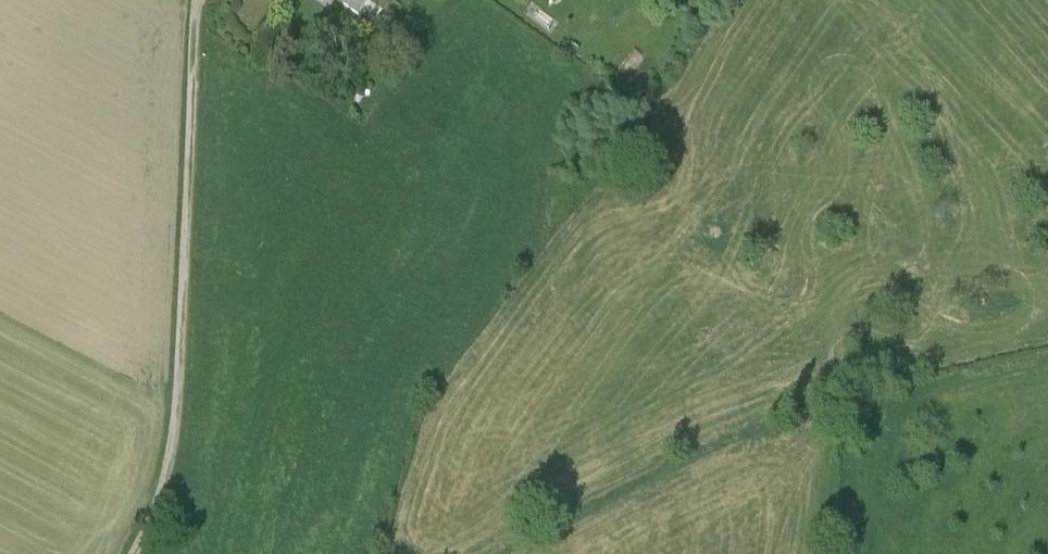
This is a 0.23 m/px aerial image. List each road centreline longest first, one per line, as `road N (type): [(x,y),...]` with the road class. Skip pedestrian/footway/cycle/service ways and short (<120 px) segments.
road 1 (track): [(136,553),(175,426),(198,0)]

